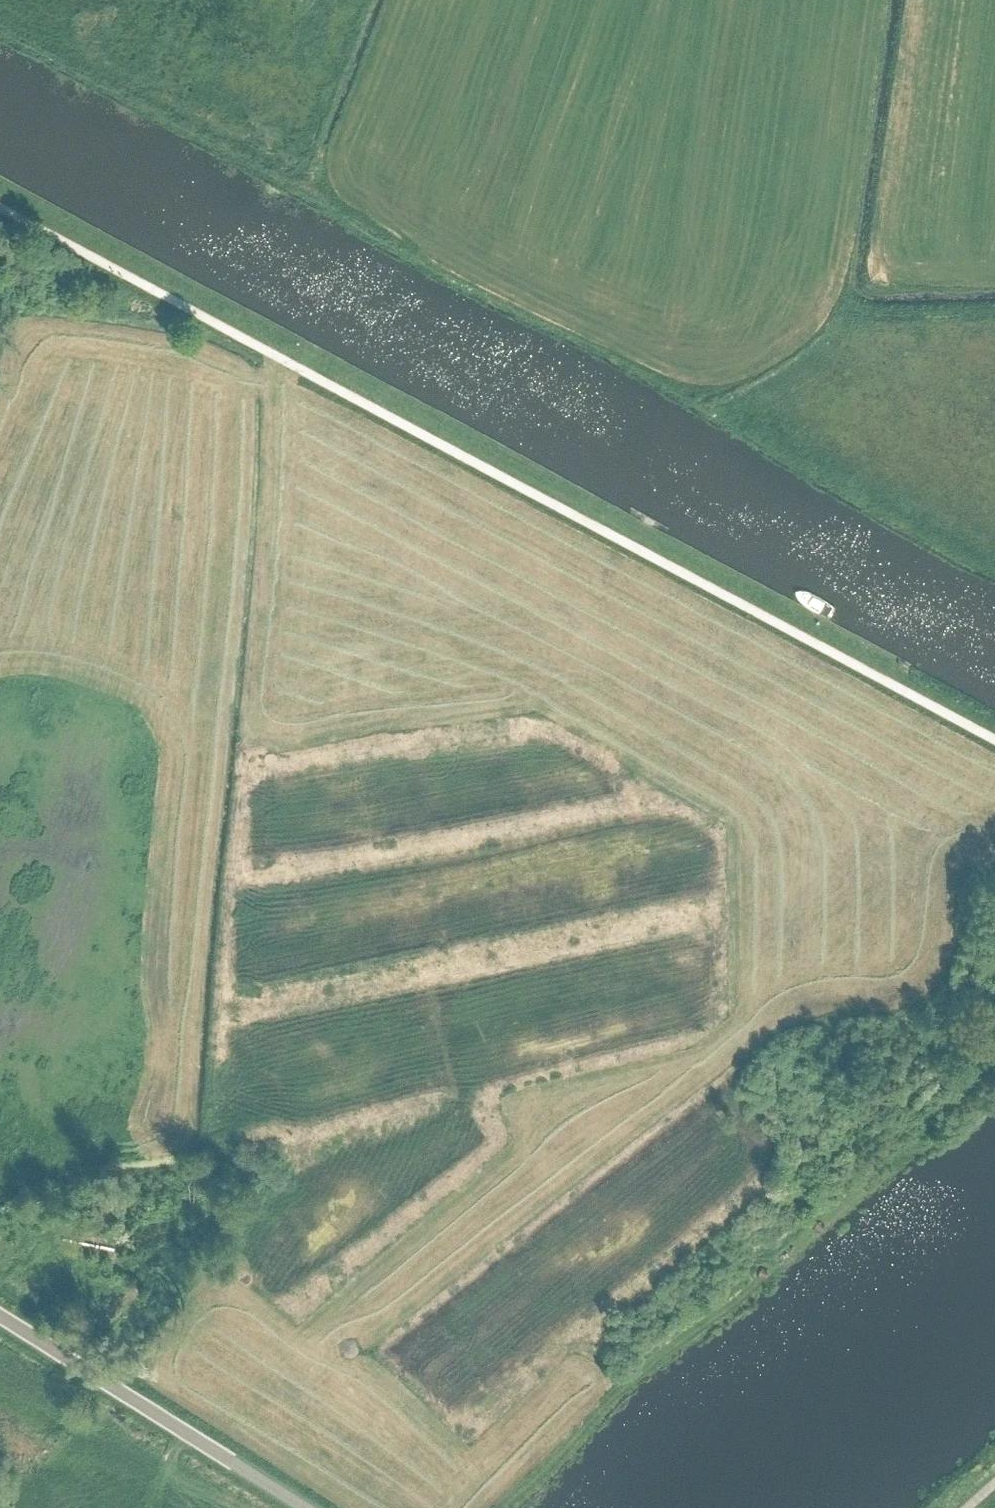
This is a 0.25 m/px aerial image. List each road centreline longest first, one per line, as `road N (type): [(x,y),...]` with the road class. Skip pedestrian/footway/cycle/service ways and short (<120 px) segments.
road 1 (unclassified): [(305,1507),(0,1317)]

